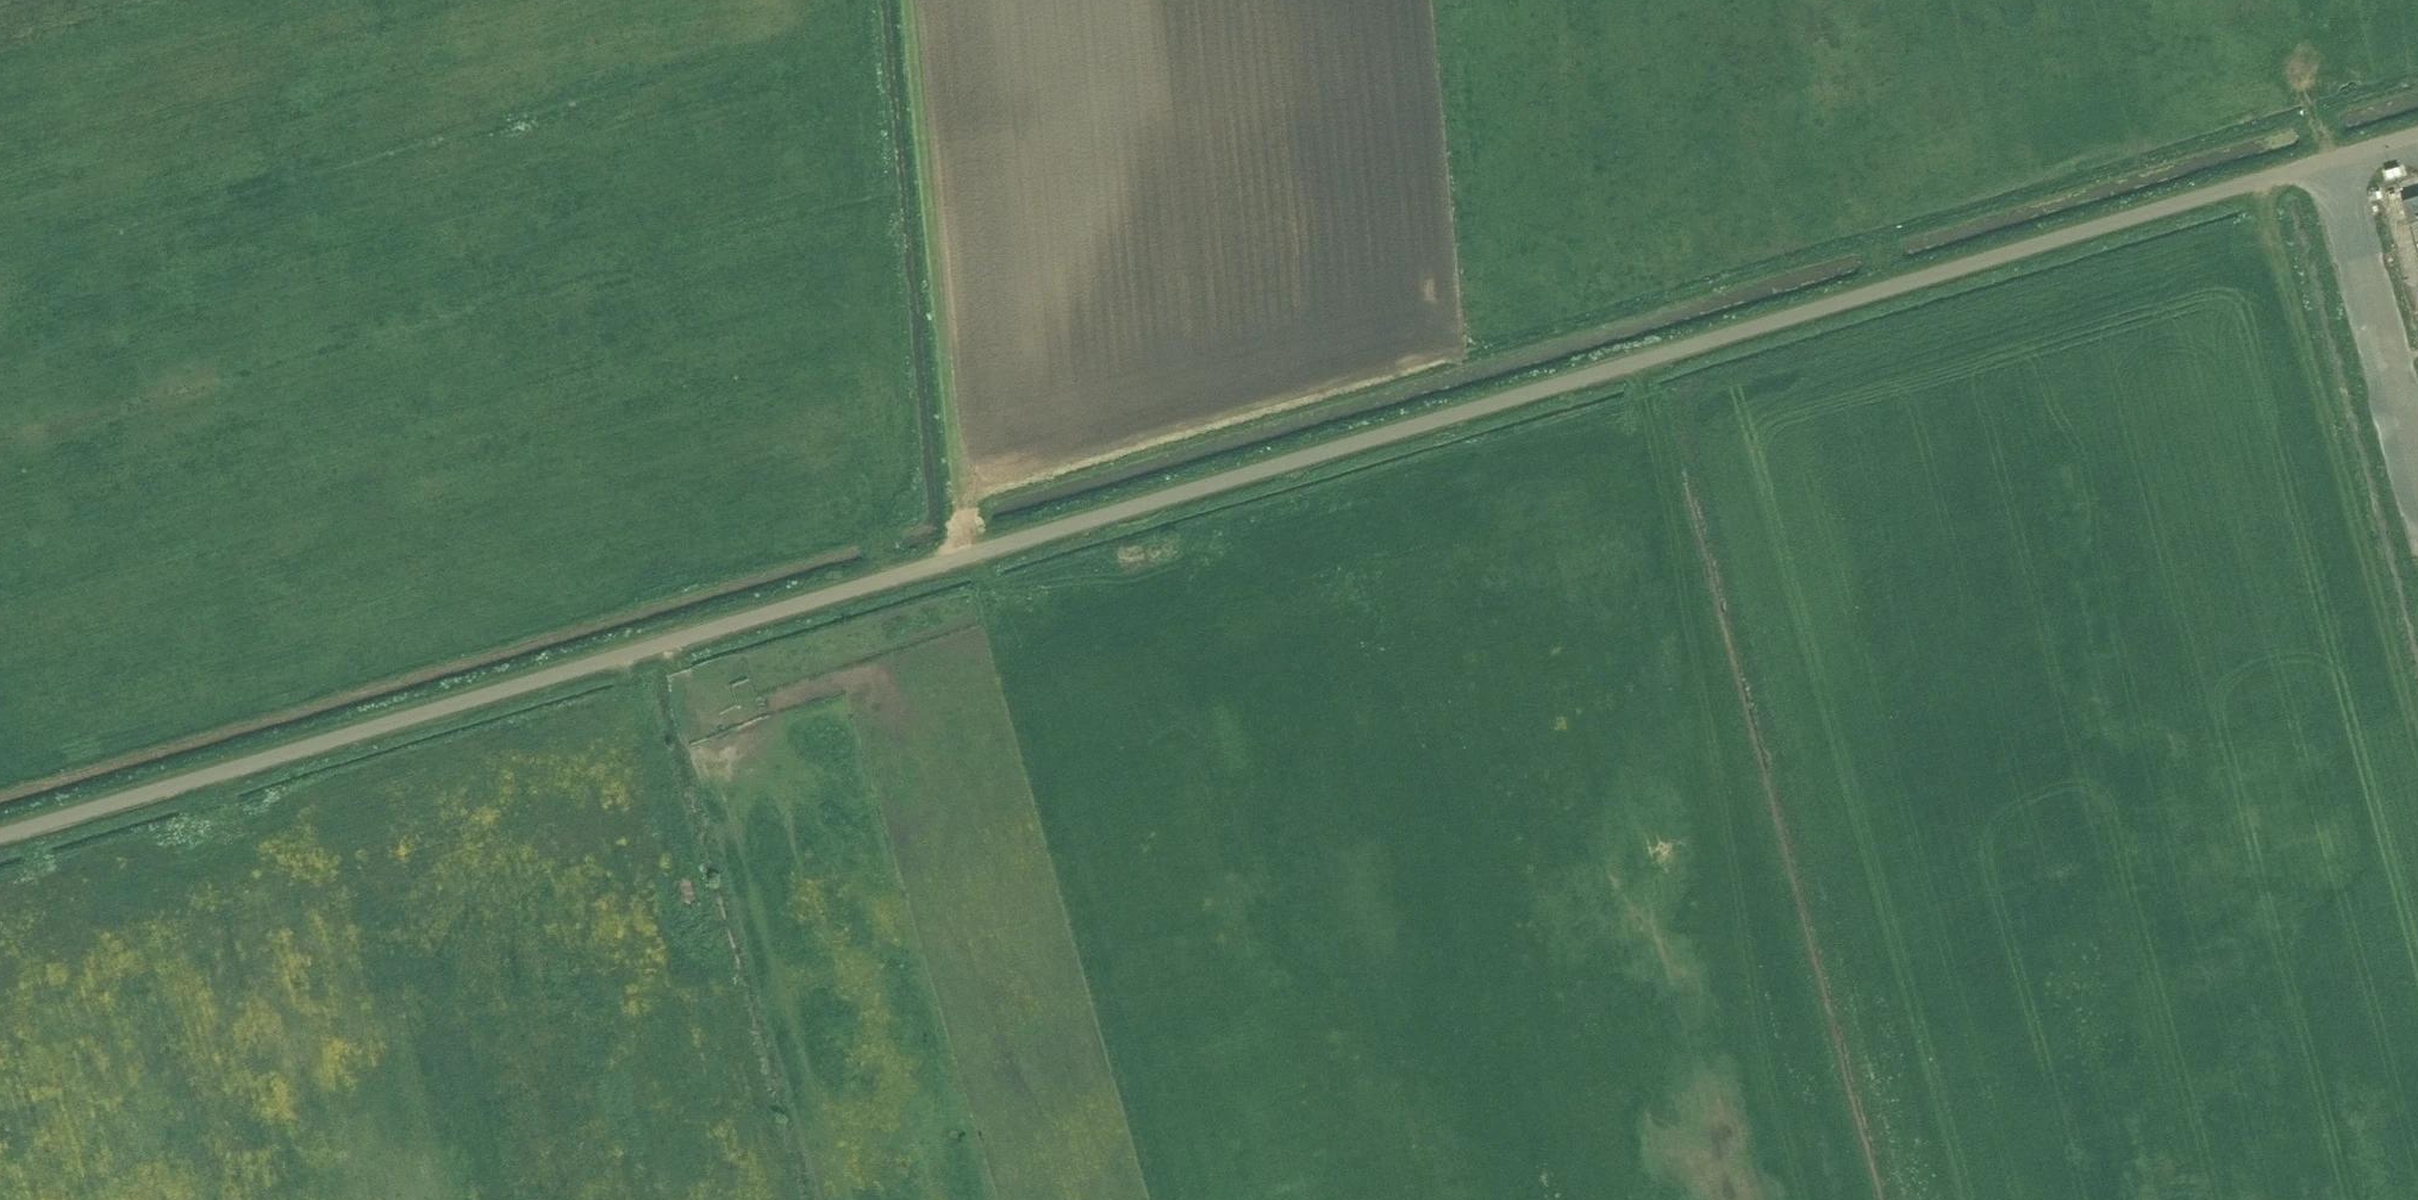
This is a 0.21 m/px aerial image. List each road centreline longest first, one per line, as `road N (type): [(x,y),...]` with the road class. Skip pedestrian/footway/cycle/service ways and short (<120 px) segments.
road 1 (unclassified): [(0,827),(2417,134)]

